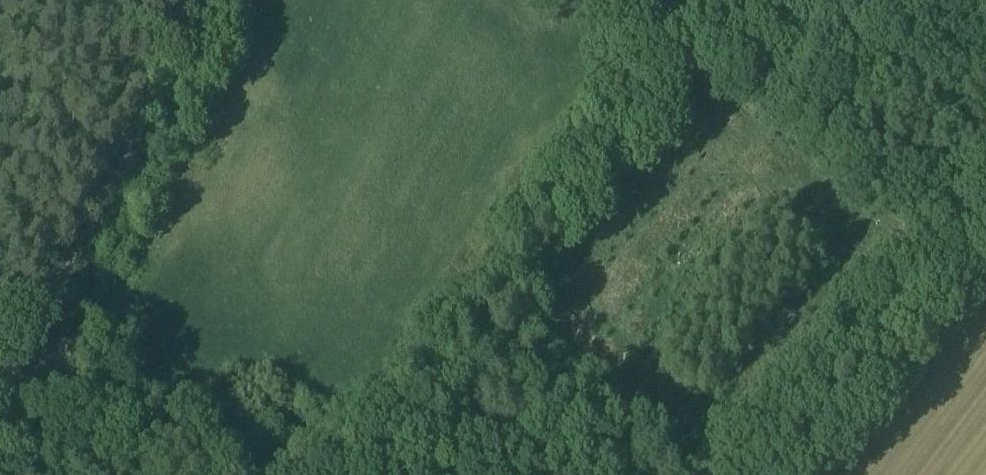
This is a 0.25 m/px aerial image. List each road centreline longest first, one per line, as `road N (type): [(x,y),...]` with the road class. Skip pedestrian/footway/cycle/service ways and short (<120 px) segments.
road 1 (track): [(196,0),(155,115),(0,382)]
road 2 (track): [(831,474),(985,281)]

